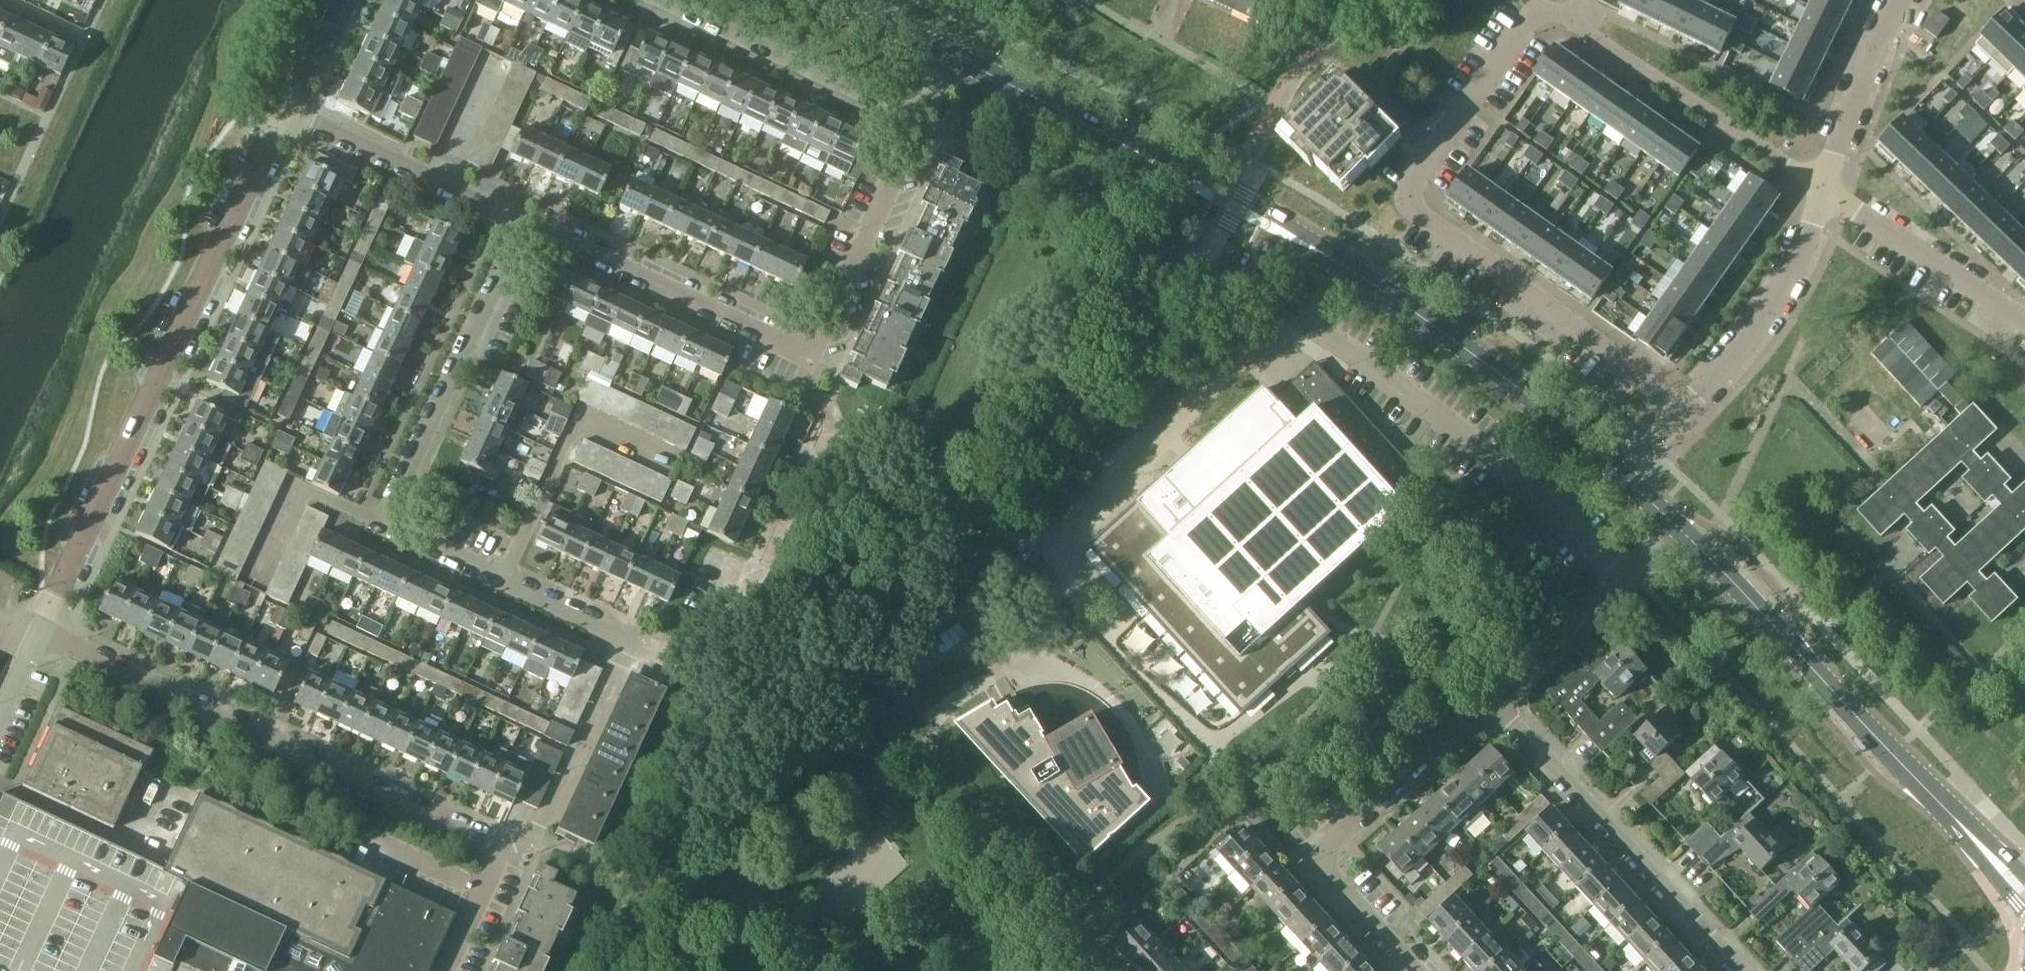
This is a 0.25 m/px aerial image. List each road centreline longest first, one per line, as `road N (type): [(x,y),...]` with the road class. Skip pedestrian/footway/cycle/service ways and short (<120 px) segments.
road 1 (tertiary): [(1626,481),(1340,256),(953,57)]
road 2 (residential): [(741,555),(688,670),(374,524),(514,240)]
road 3 (residential): [(1681,413),(1408,196),(1538,3),(1573,26)]
road 4 (residential): [(922,123),(811,359),(550,233),(514,240)]
road 5 (residential): [(41,632),(286,112)]
road 6 (residential): [(503,844),(41,632)]
road 7 (tertiary): [(1977,843),(1677,524)]
road 8 (residential): [(1417,970),(1314,860),(1485,702)]
road 9 (residential): [(1731,970),(1485,702)]
road 10 (residential): [(1821,188),(1573,26)]
road 11 (residential): [(664,0),(922,123)]
road 12 (residential): [(1681,413),(1782,281),(1821,188)]
road 13 (residential): [(514,240),(492,211),(286,112)]
road 14 (residential): [(1485,702),(1677,524)]
road 15 (residential): [(2024,323),(1821,188)]
road 16 (residential): [(1821,188),(1845,108),(1895,0)]
road 17 (residential): [(444,970),(503,844)]
road 18 (tertiary): [(953,57),(835,0)]
road 19 (residential): [(286,112),(335,0)]

